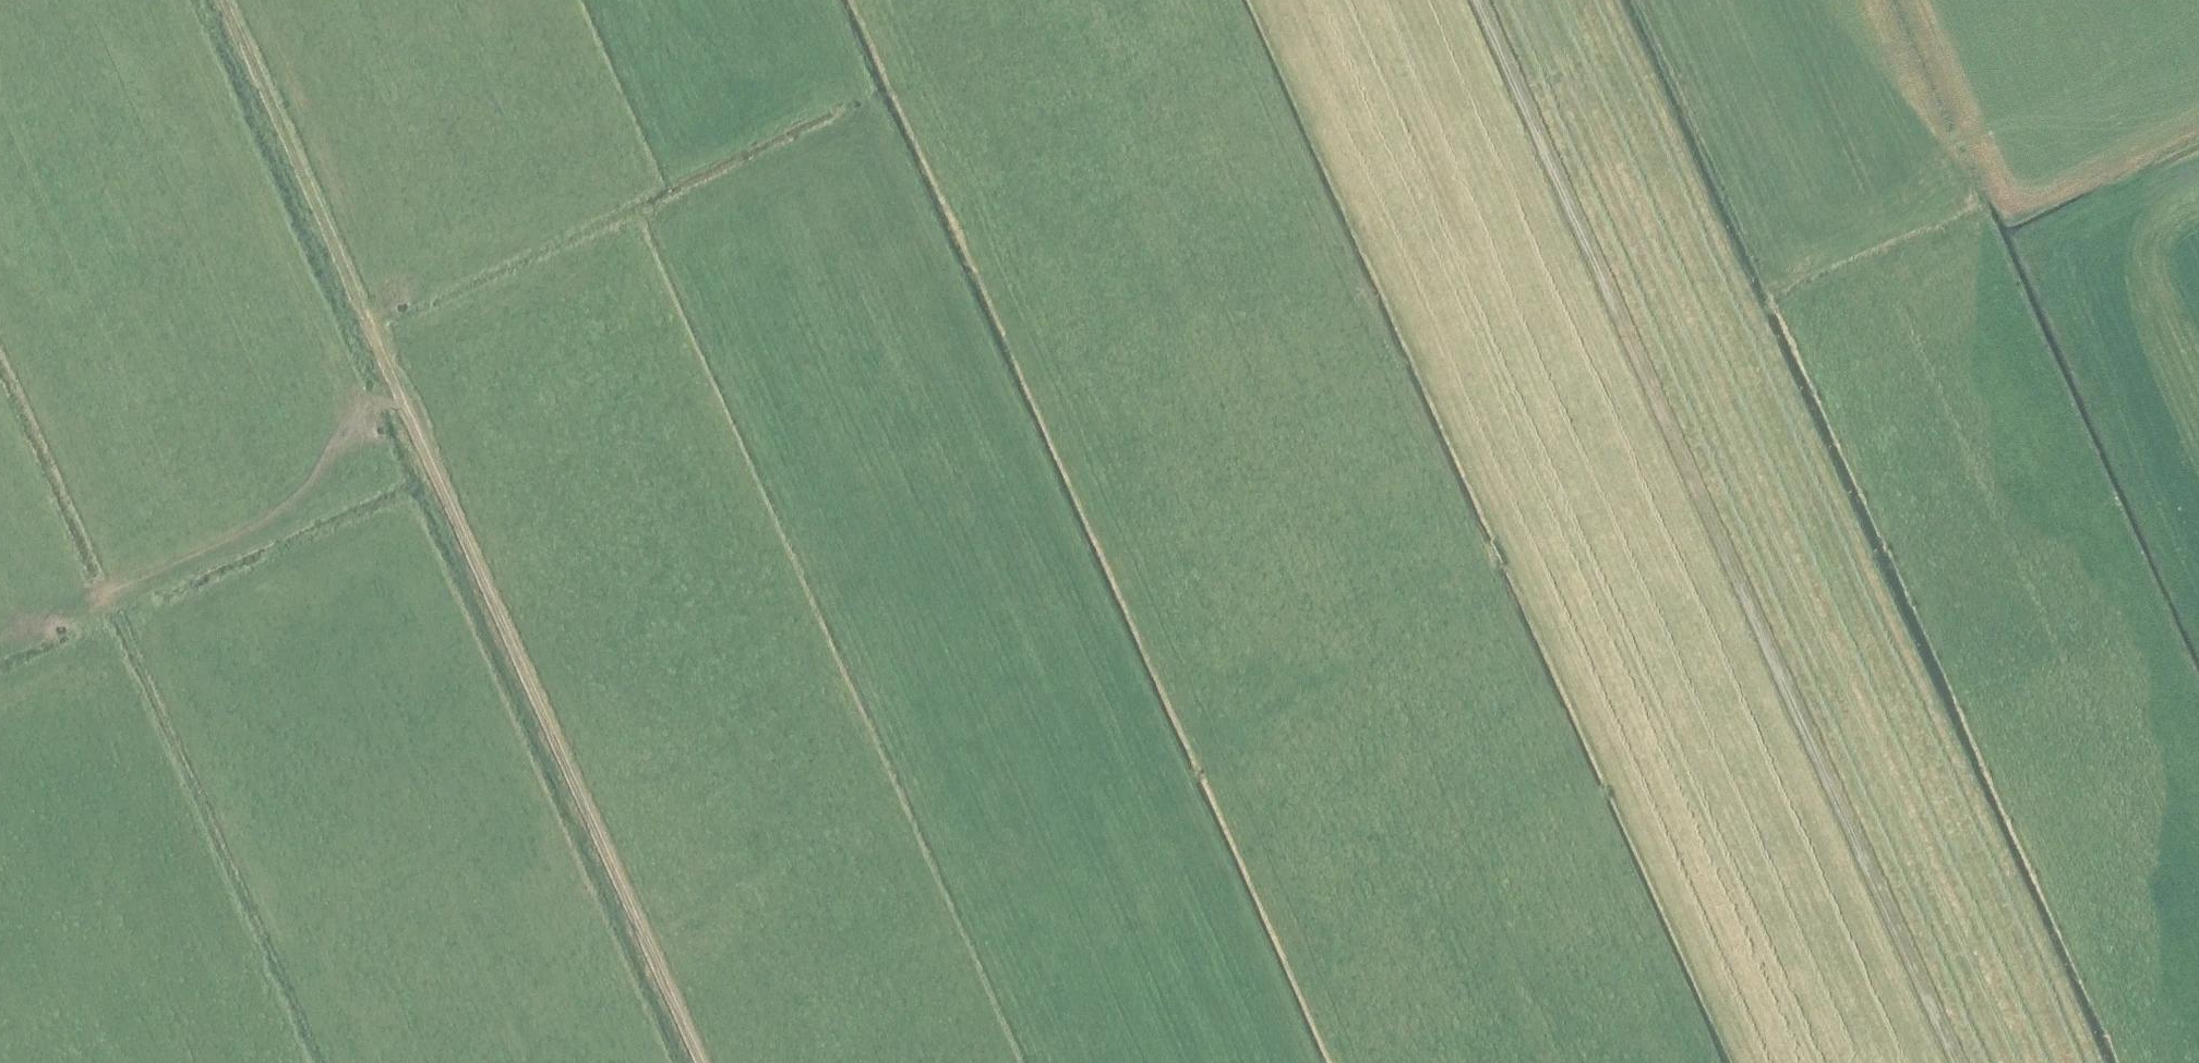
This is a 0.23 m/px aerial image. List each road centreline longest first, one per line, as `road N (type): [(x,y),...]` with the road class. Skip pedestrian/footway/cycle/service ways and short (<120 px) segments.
road 1 (track): [(691,1062),(216,0)]

